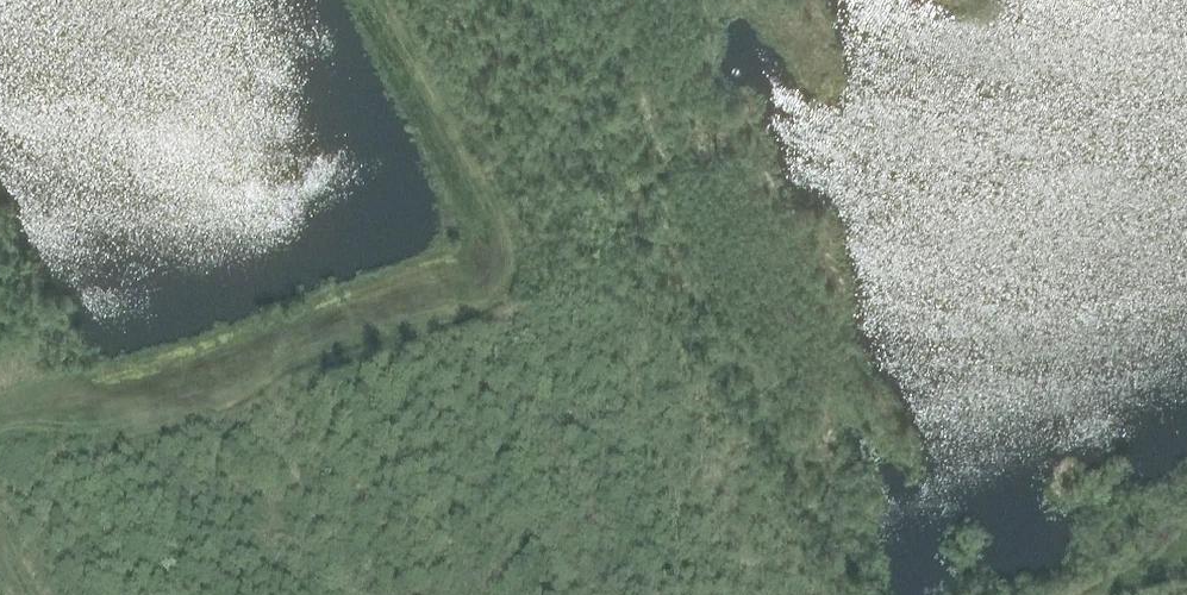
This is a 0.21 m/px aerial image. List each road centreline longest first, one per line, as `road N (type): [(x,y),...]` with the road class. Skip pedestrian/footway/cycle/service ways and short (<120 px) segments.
road 1 (track): [(358,0),(486,233),(482,268),(459,290),(0,430)]

